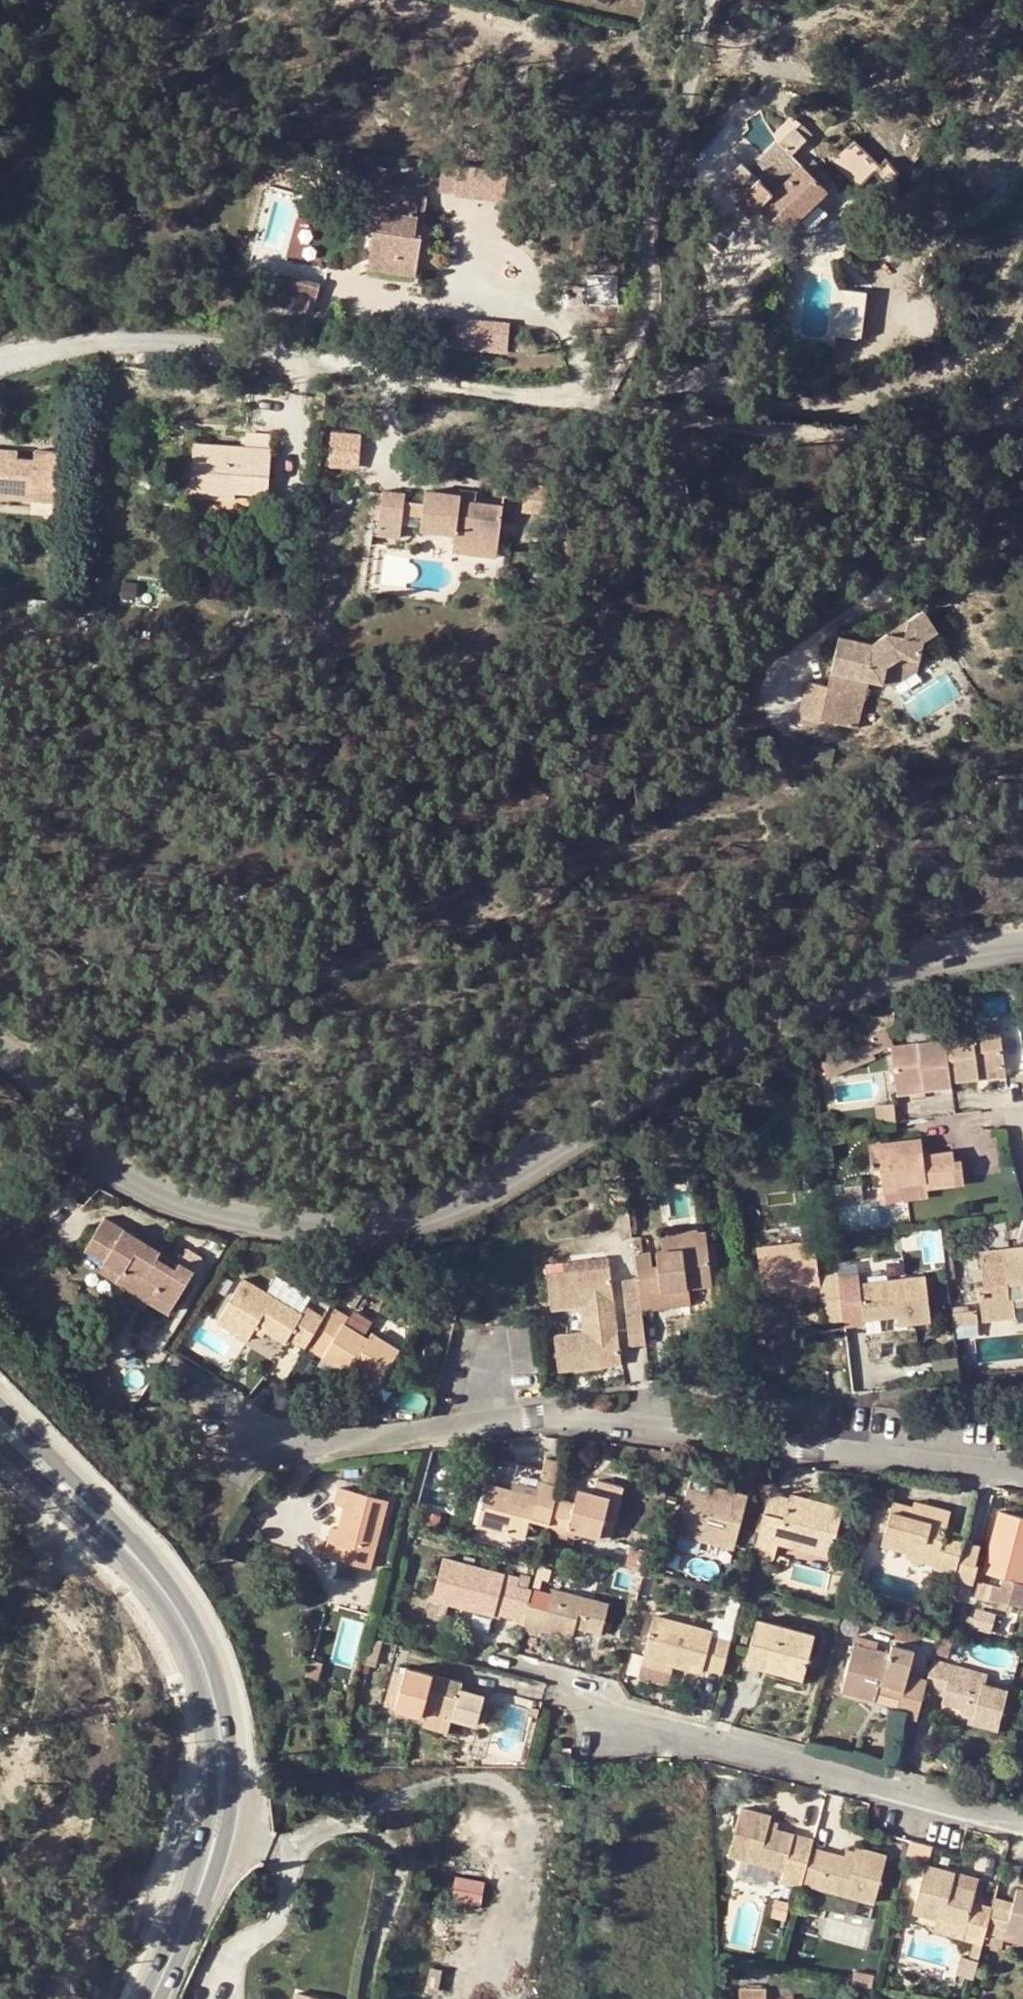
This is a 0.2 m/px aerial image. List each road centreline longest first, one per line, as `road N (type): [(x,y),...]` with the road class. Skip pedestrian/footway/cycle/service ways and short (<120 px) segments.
road 1 (tertiary): [(1022,943),(966,950),(880,979),(715,1051),(482,1194),(404,1221),(343,1231),(274,1227),(150,1193),(94,1153),(0,1049)]
road 2 (residential): [(0,363),(97,346),(188,344),(534,397),(588,389),(624,357),(651,302),(652,244),(711,0)]
road 3 (residential): [(1022,1473),(909,1450),(494,1414),(327,1440),(300,1437),(166,1355)]
road 4 (residential): [(1022,1824),(649,1729),(539,1670),(496,1661)]
road 5 (primary): [(155,1998),(209,1865),(224,1750),(206,1669),(186,1624),(123,1544)]
road 6 (primary): [(123,1544),(0,1404)]
road 7 (primary): [(0,1442),(123,1544)]

